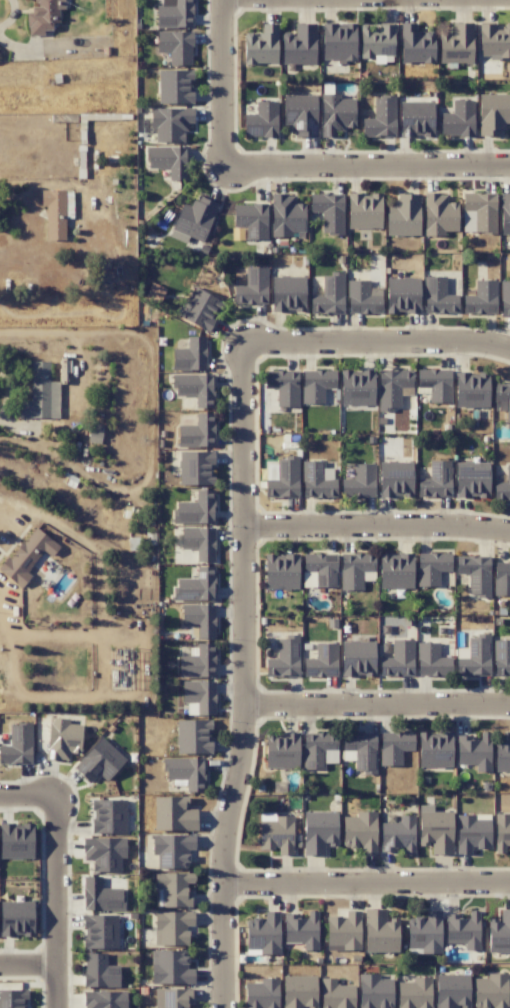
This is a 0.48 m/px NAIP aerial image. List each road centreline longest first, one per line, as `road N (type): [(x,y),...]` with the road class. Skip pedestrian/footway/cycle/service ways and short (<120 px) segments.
road 1 (residential): [(221,1007),(223,834),(243,728),(240,340)]
road 2 (residential): [(220,883),(509,881)]
road 3 (residential): [(509,168),(226,171)]
road 4 (residential): [(509,350),(485,341),(240,340)]
road 5 (residential): [(242,524),(509,531)]
road 6 (residential): [(243,705),(509,703)]
road 7 (residential): [(59,1007),(59,796)]
road 8 (residential): [(226,0),(226,171)]

